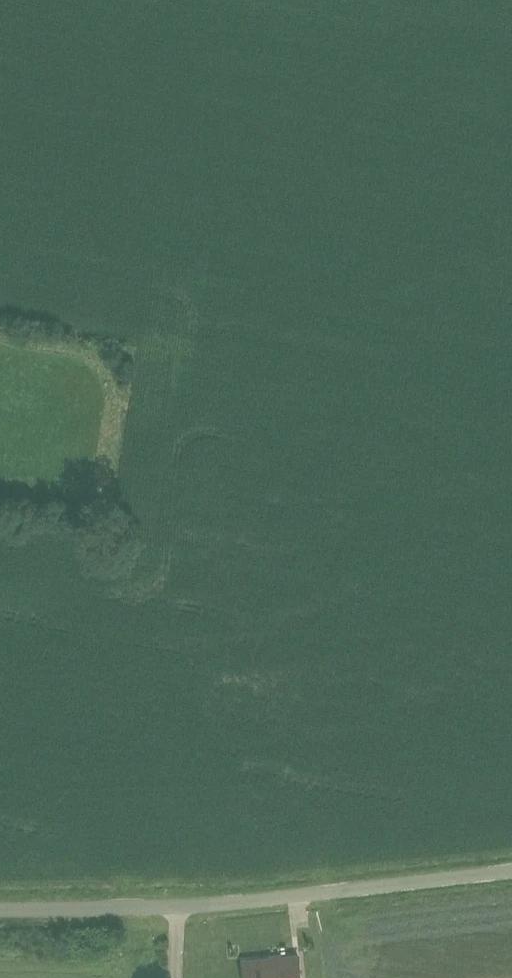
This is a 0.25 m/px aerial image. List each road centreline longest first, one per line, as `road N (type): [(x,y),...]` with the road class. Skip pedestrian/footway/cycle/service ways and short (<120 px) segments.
road 1 (unclassified): [(511,874),(212,905),(0,911)]

